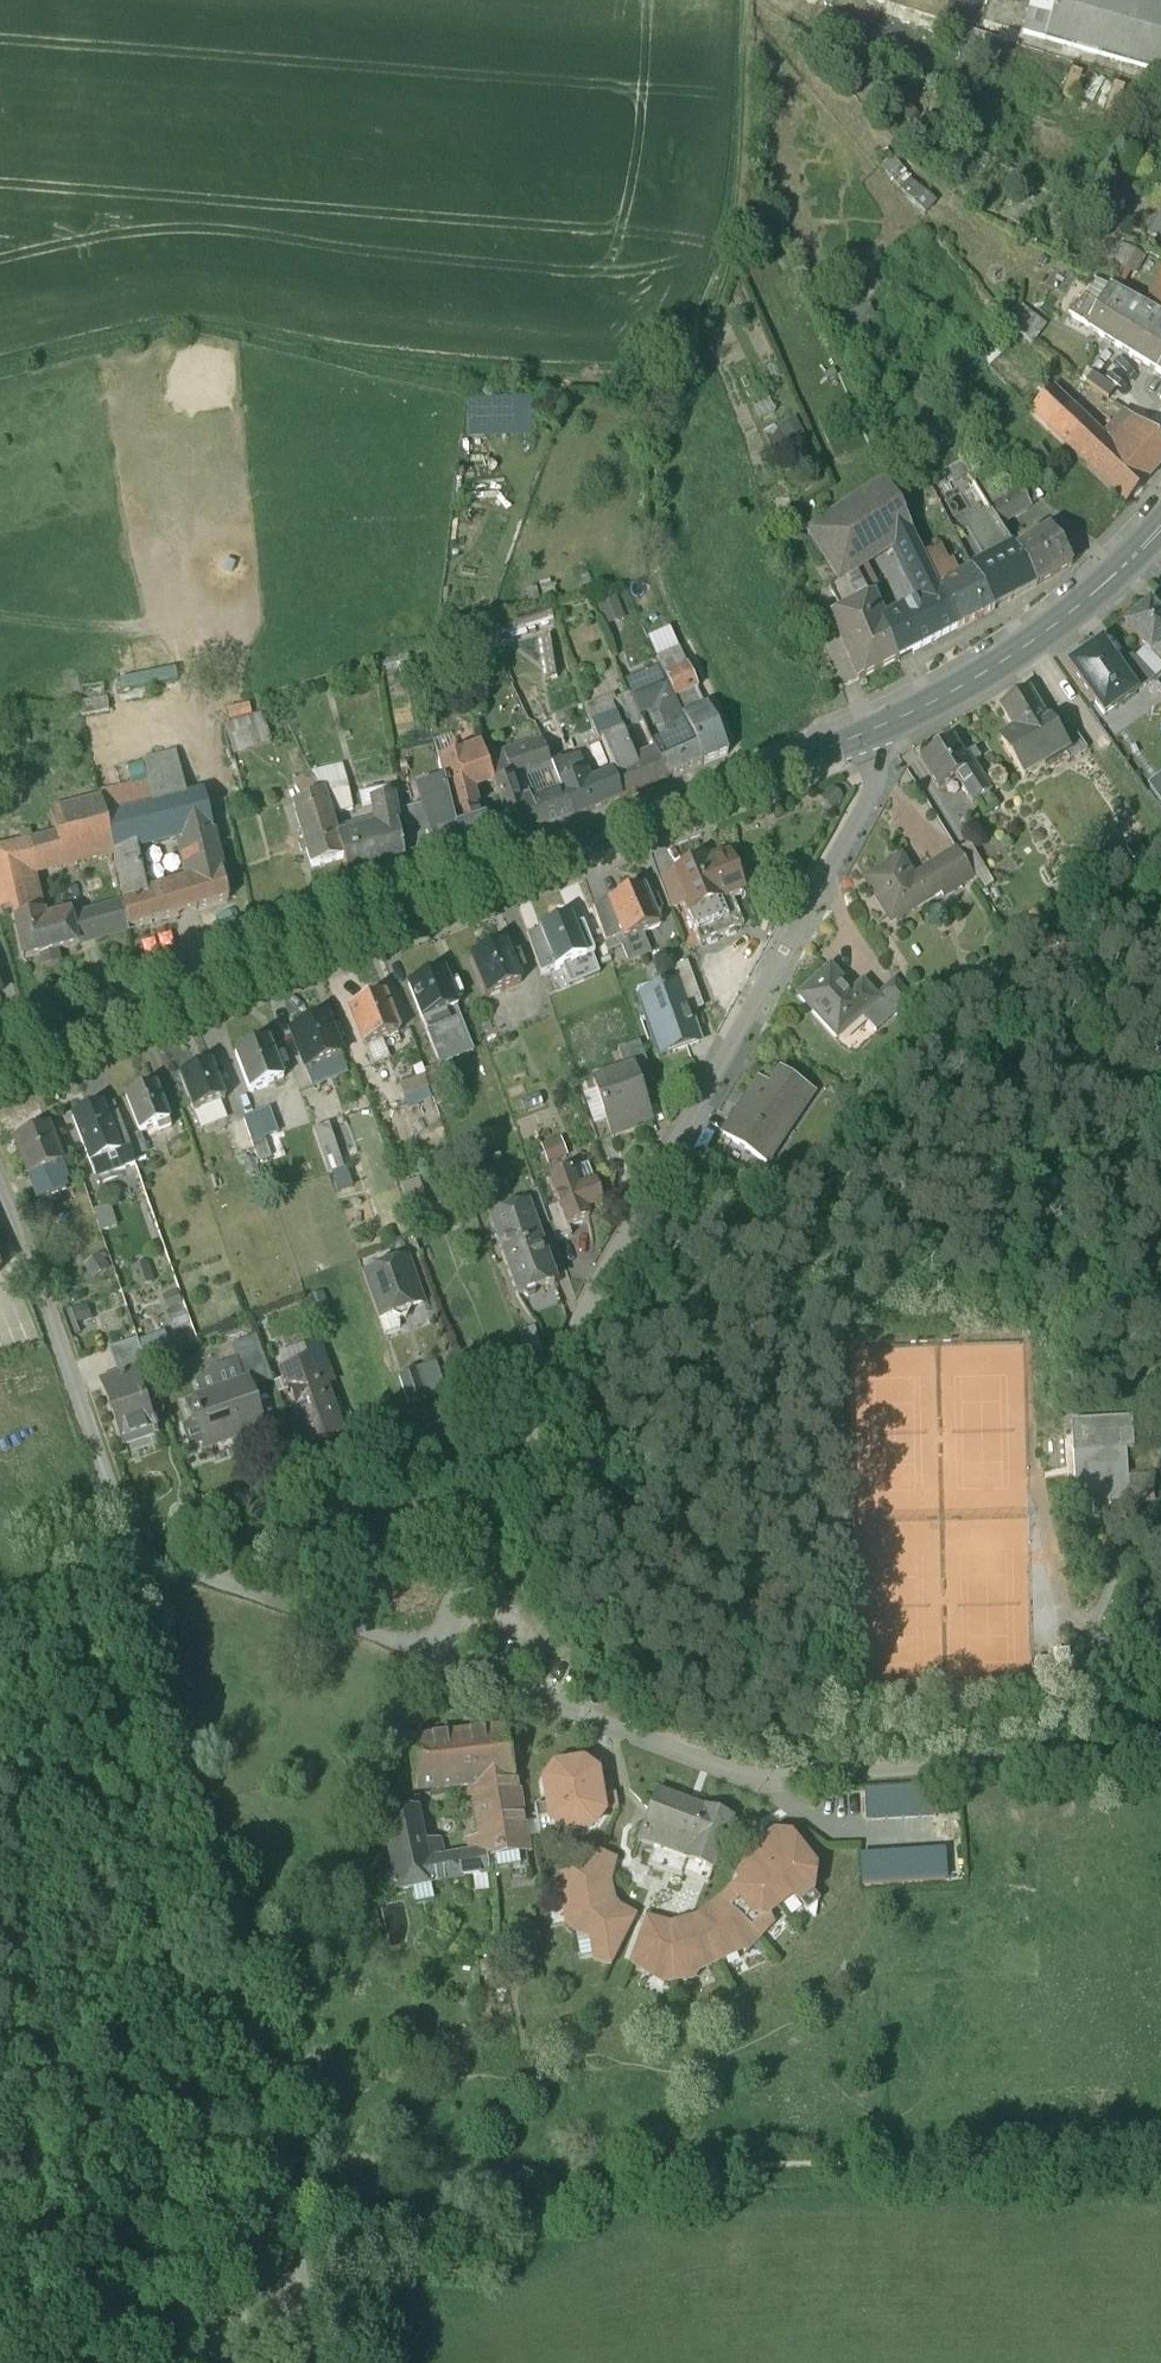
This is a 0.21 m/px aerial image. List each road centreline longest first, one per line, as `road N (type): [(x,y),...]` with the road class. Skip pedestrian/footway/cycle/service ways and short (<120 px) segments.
road 1 (track): [(732,0),(729,205),(709,294),(651,413),(490,412),(184,355),(0,401)]
road 2 (residential): [(871,745),(869,787),(825,888),(762,996),(427,1659)]
road 3 (tertiary): [(871,745),(0,1097)]
road 4 (track): [(0,1625),(134,1573),(273,2137),(305,2296)]
road 5 (track): [(651,413),(647,594),(749,792)]
road 6 (residential): [(134,1573),(0,1220)]
road 7 (residential): [(427,1659),(750,1786)]
road 8 (tertiary): [(1146,552),(1037,658),(871,745)]
road 9 (residential): [(134,1573),(427,1659)]
road 10 (track): [(432,0),(731,15)]
road 11 (track): [(156,1664),(0,1715)]

